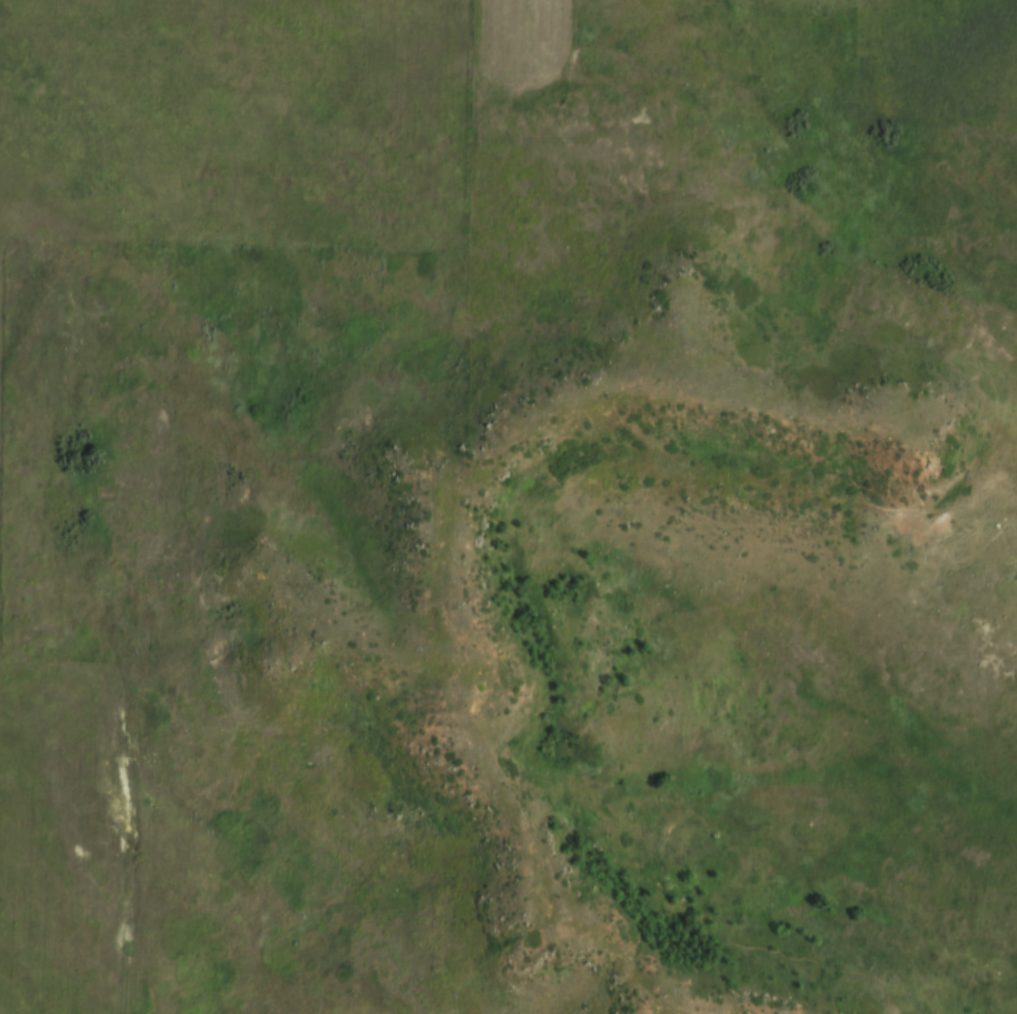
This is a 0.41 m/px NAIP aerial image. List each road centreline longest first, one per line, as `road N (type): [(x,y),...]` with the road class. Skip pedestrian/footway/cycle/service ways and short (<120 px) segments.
road 1 (track): [(1016,212),(874,150),(826,60),(757,0)]

